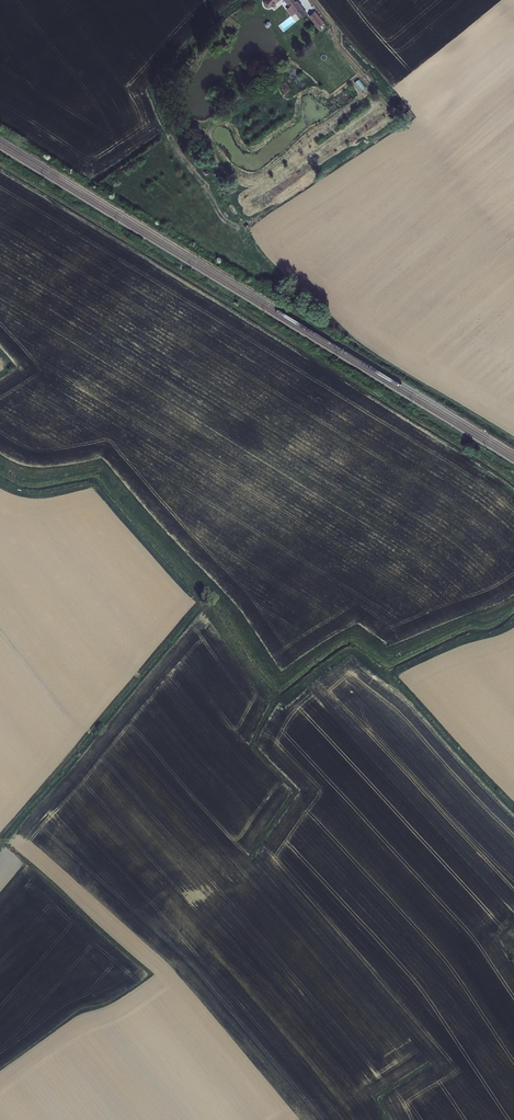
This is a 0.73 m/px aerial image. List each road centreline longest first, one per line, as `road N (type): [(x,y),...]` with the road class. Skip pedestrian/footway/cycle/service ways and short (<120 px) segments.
road 1 (track): [(513,484),(0,165)]

